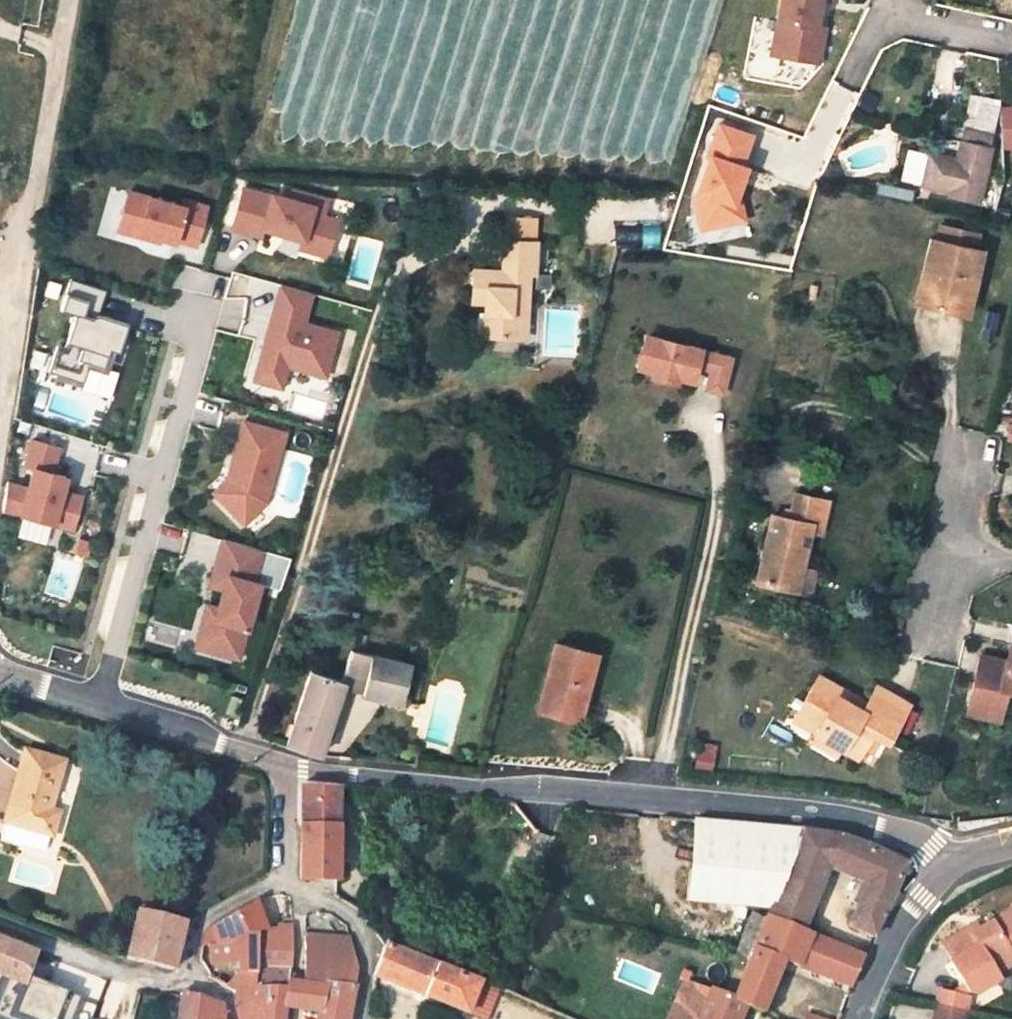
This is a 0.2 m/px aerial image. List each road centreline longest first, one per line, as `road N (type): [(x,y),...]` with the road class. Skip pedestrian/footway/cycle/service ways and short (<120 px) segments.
road 1 (unclassified): [(289,761),(395,778),(716,797),(941,840),(968,863)]
road 2 (residential): [(67,0),(0,427)]
road 3 (residential): [(195,316),(195,351),(102,705)]
road 4 (residential): [(289,761),(289,882),(353,924),(356,1018)]
road 5 (unclassified): [(102,705),(289,761)]
road 6 (tertiary): [(968,863),(941,881),(885,952),(858,1018)]
road 7 (residential): [(1011,45),(887,19)]

